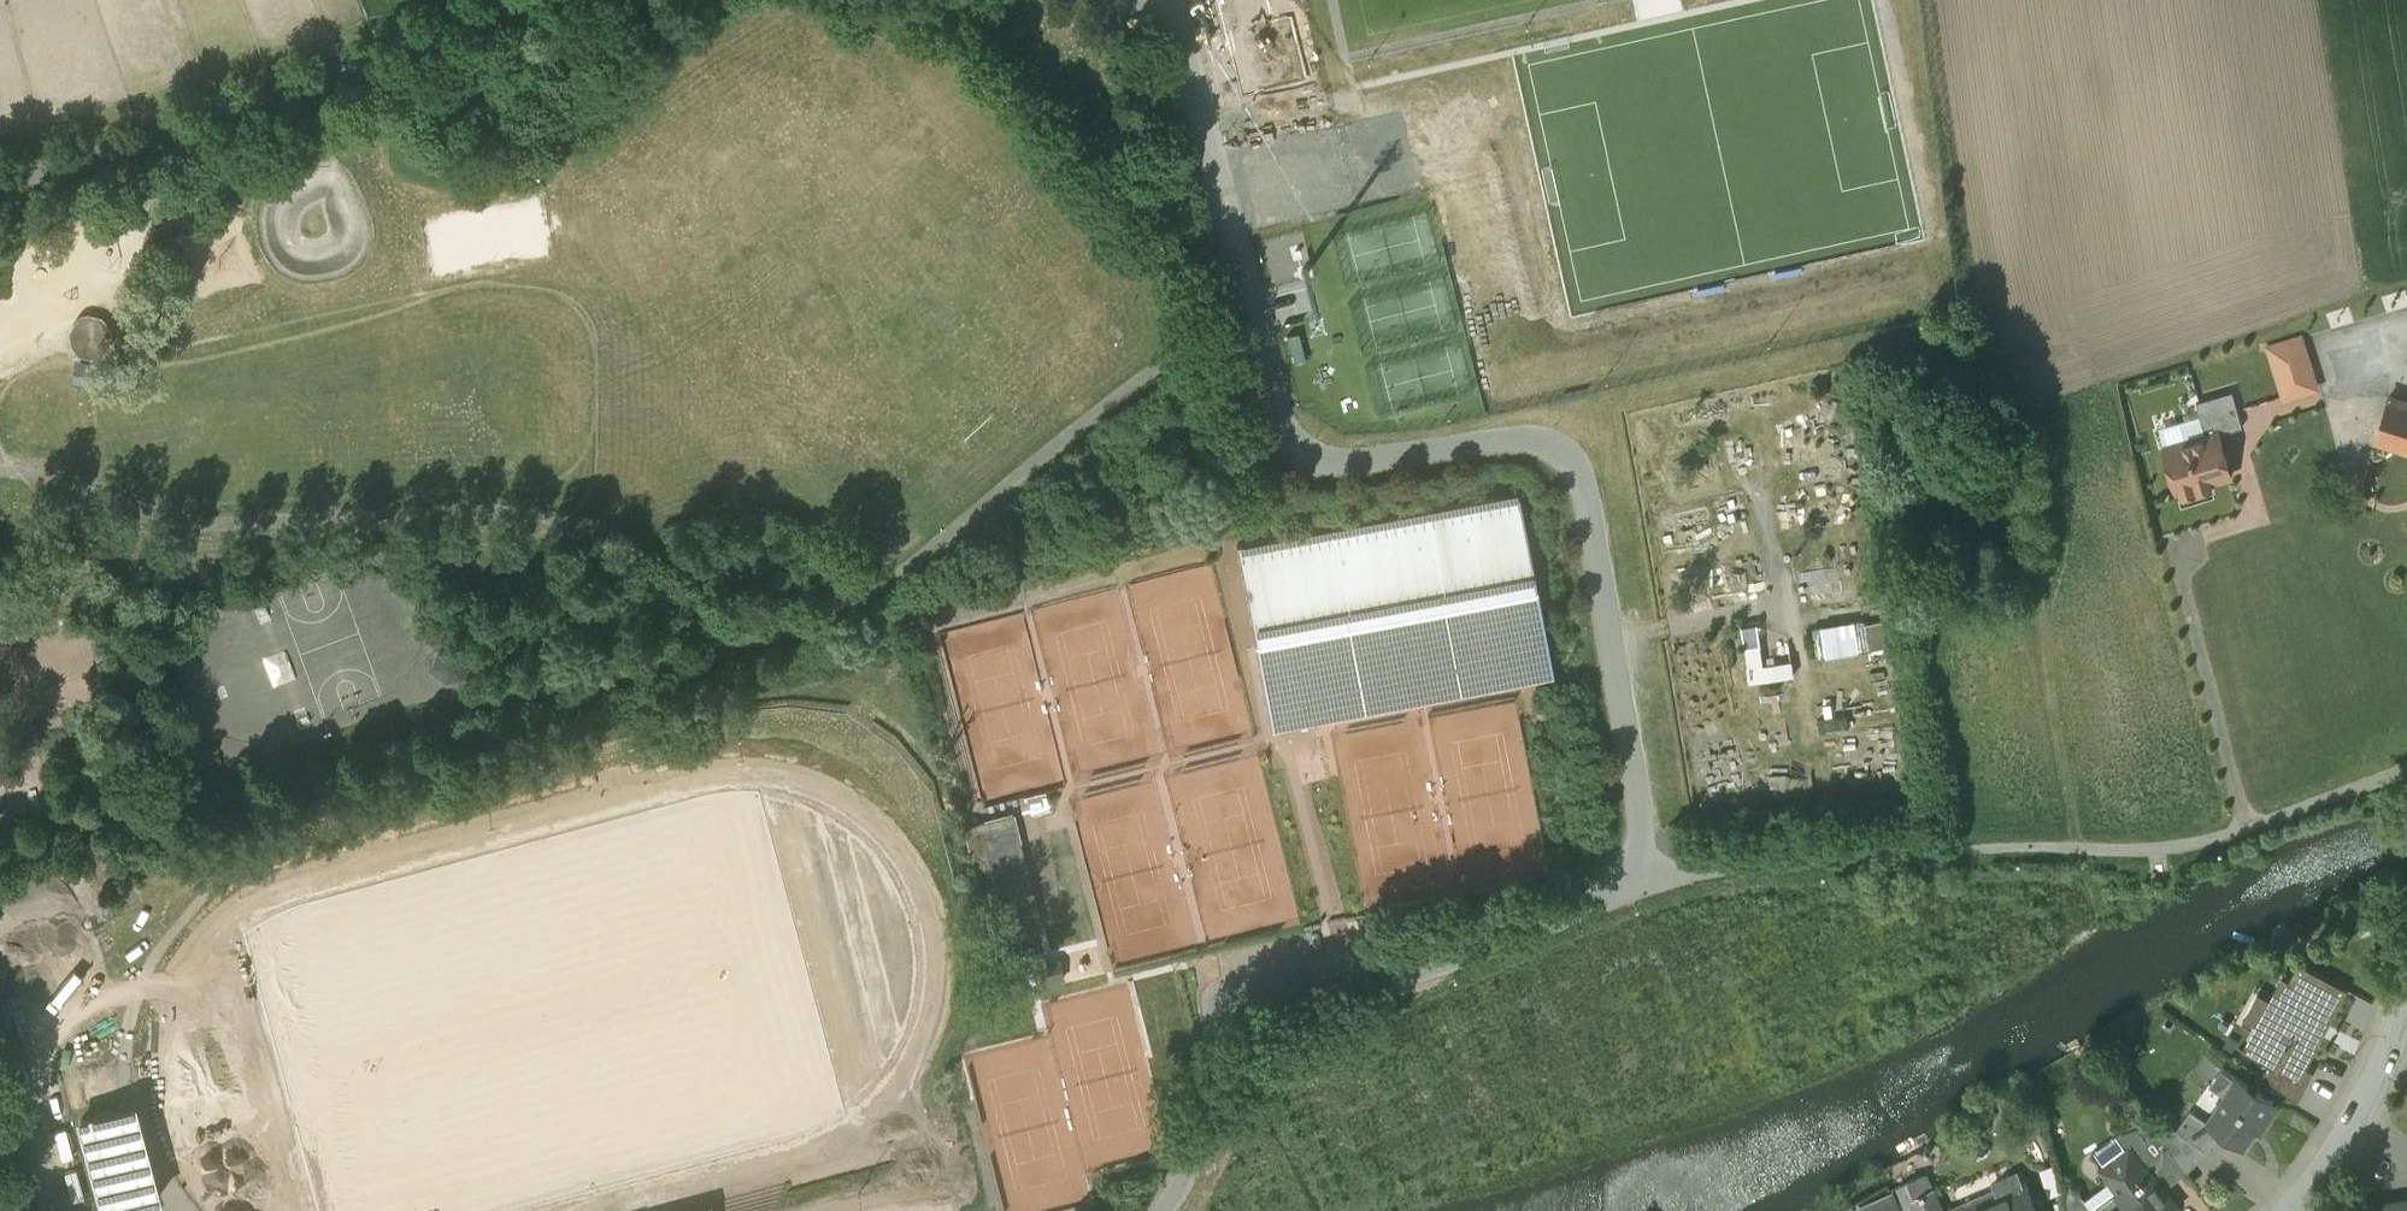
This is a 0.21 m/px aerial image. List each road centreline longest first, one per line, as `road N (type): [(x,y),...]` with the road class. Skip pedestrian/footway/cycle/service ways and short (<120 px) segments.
road 1 (residential): [(1169,1210),(1204,1132),(1220,1009),(1231,995),(1250,986),(1435,963),(1612,893),(1639,873),(1646,843),(1586,493),(1574,467),(1517,440),(1353,462),(1313,457),(1293,440),(1279,416),(1208,134)]
road 2 (residential): [(516,0),(133,147),(0,178)]
road 3 (track): [(2086,848),(2034,586)]
road 4 (tertiary): [(2288,1210),(2357,1120),(2406,985)]

